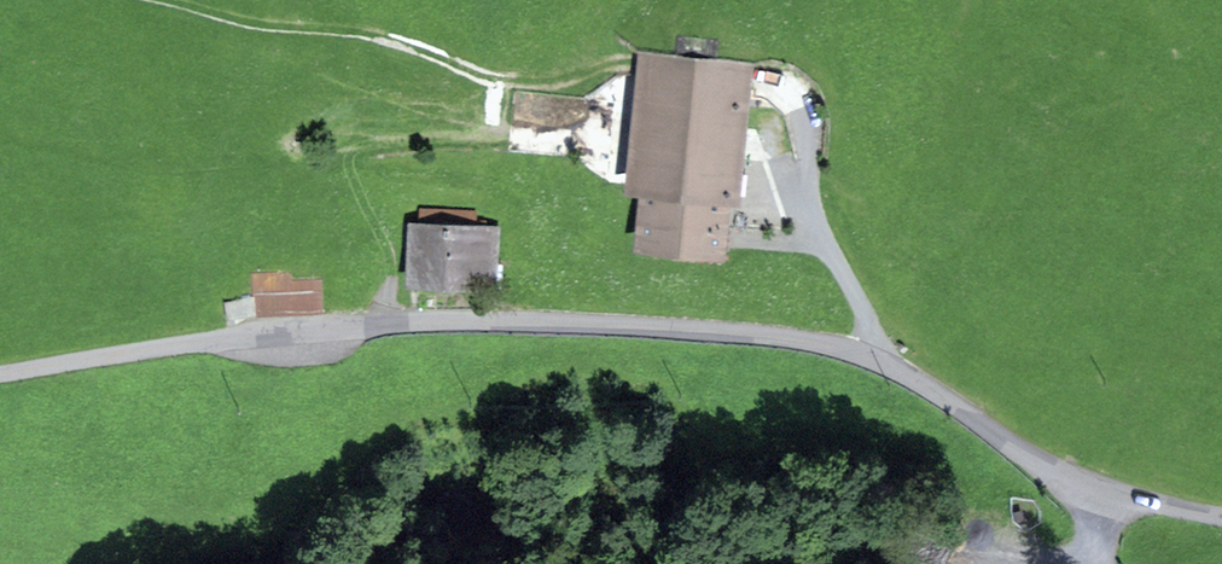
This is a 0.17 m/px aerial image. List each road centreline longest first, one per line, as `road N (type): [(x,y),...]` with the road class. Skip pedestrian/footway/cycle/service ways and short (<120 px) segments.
road 1 (unclassified): [(1221,519),(1088,495),(914,377),(872,358),(730,333),(476,320),(301,328),(0,372)]
road 2 (track): [(143,0),(262,28),(372,38),(513,85),(559,82),(624,61),(752,73),(783,84),(805,189),(871,328),(872,358)]

